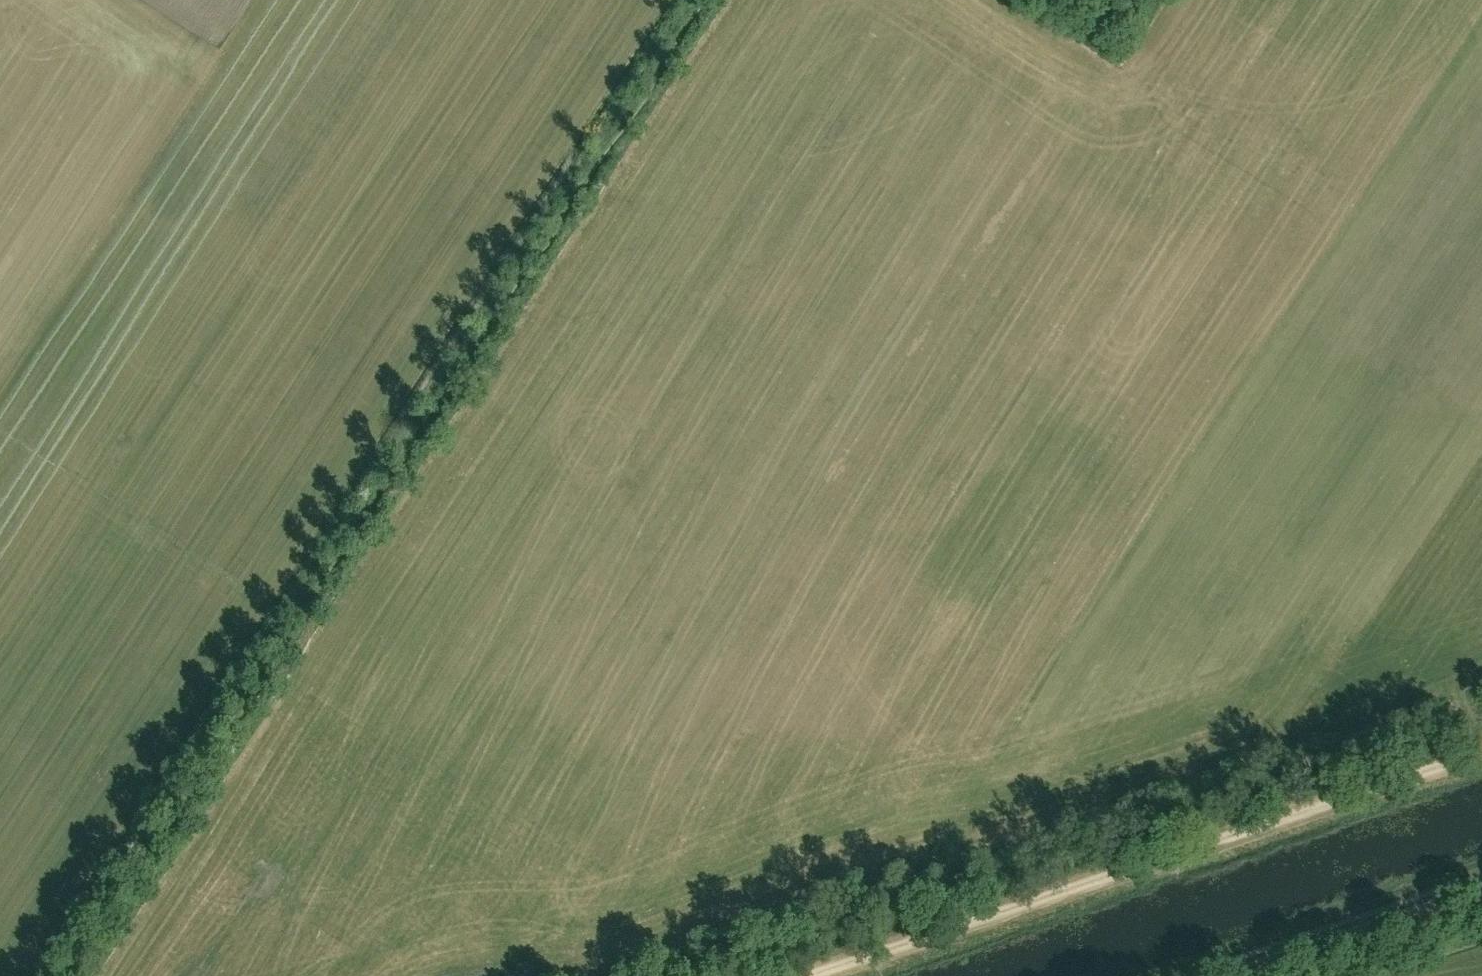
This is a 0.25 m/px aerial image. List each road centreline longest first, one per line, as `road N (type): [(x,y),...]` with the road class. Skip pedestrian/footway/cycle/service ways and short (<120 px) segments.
road 1 (track): [(1481,749),(805,975)]
road 2 (track): [(1231,975),(1481,891)]

